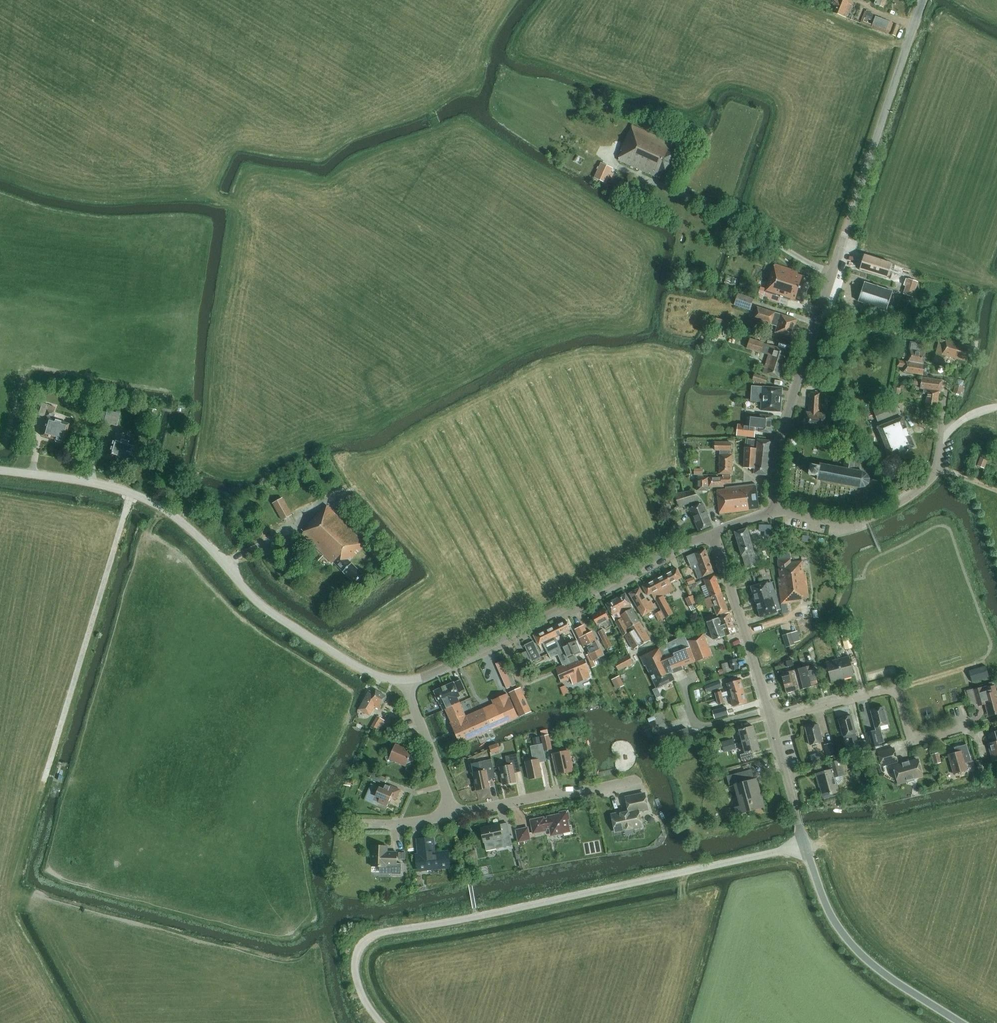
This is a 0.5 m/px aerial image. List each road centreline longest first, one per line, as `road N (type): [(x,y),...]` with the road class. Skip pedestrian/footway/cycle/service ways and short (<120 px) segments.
road 1 (unclassified): [(382,1022),(356,975),(359,948),(370,937),(805,845)]
road 2 (tertiary): [(777,512),(794,396),(922,0)]
road 3 (unclassified): [(0,470),(152,500),(198,535),(273,614),(370,673),(407,680)]
road 4 (unclassified): [(407,680),(451,666),(713,534)]
road 5 (track): [(130,493),(42,790)]
road 6 (tertiary): [(961,1022),(849,940),(805,845)]
road 7 (residential): [(771,718),(889,688),(911,738),(957,730),(959,722)]
road 8 (unclassified): [(777,512),(848,521),(878,515),(927,483),(942,435)]
road 9 (tertiary): [(771,718),(713,534)]
road 10 (residential): [(454,814),(636,779)]
road 11 (residential): [(454,814),(407,680)]
road 12 (tertiary): [(805,845),(771,718)]

